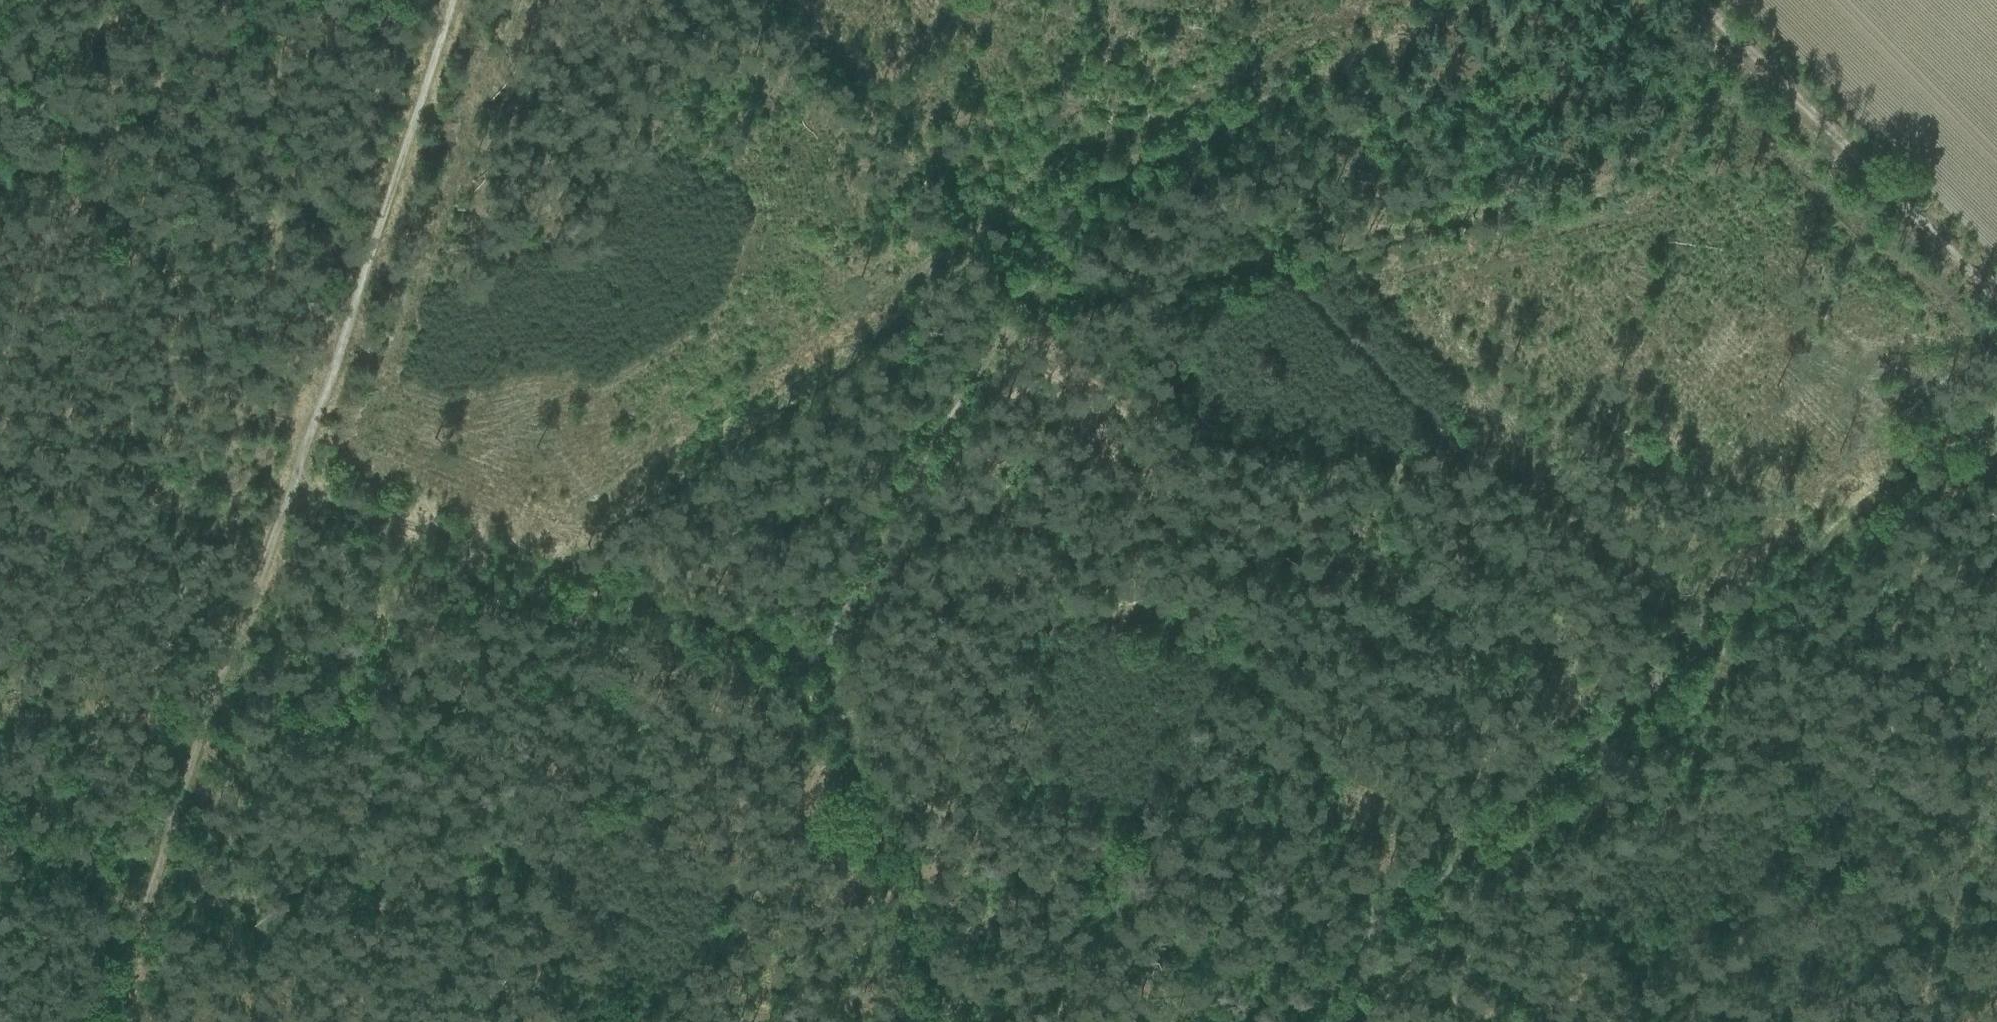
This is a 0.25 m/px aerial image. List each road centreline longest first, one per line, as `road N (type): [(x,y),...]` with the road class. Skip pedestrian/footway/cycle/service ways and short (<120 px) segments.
road 1 (track): [(111,986),(454,0)]
road 2 (track): [(1701,0),(1996,300)]

